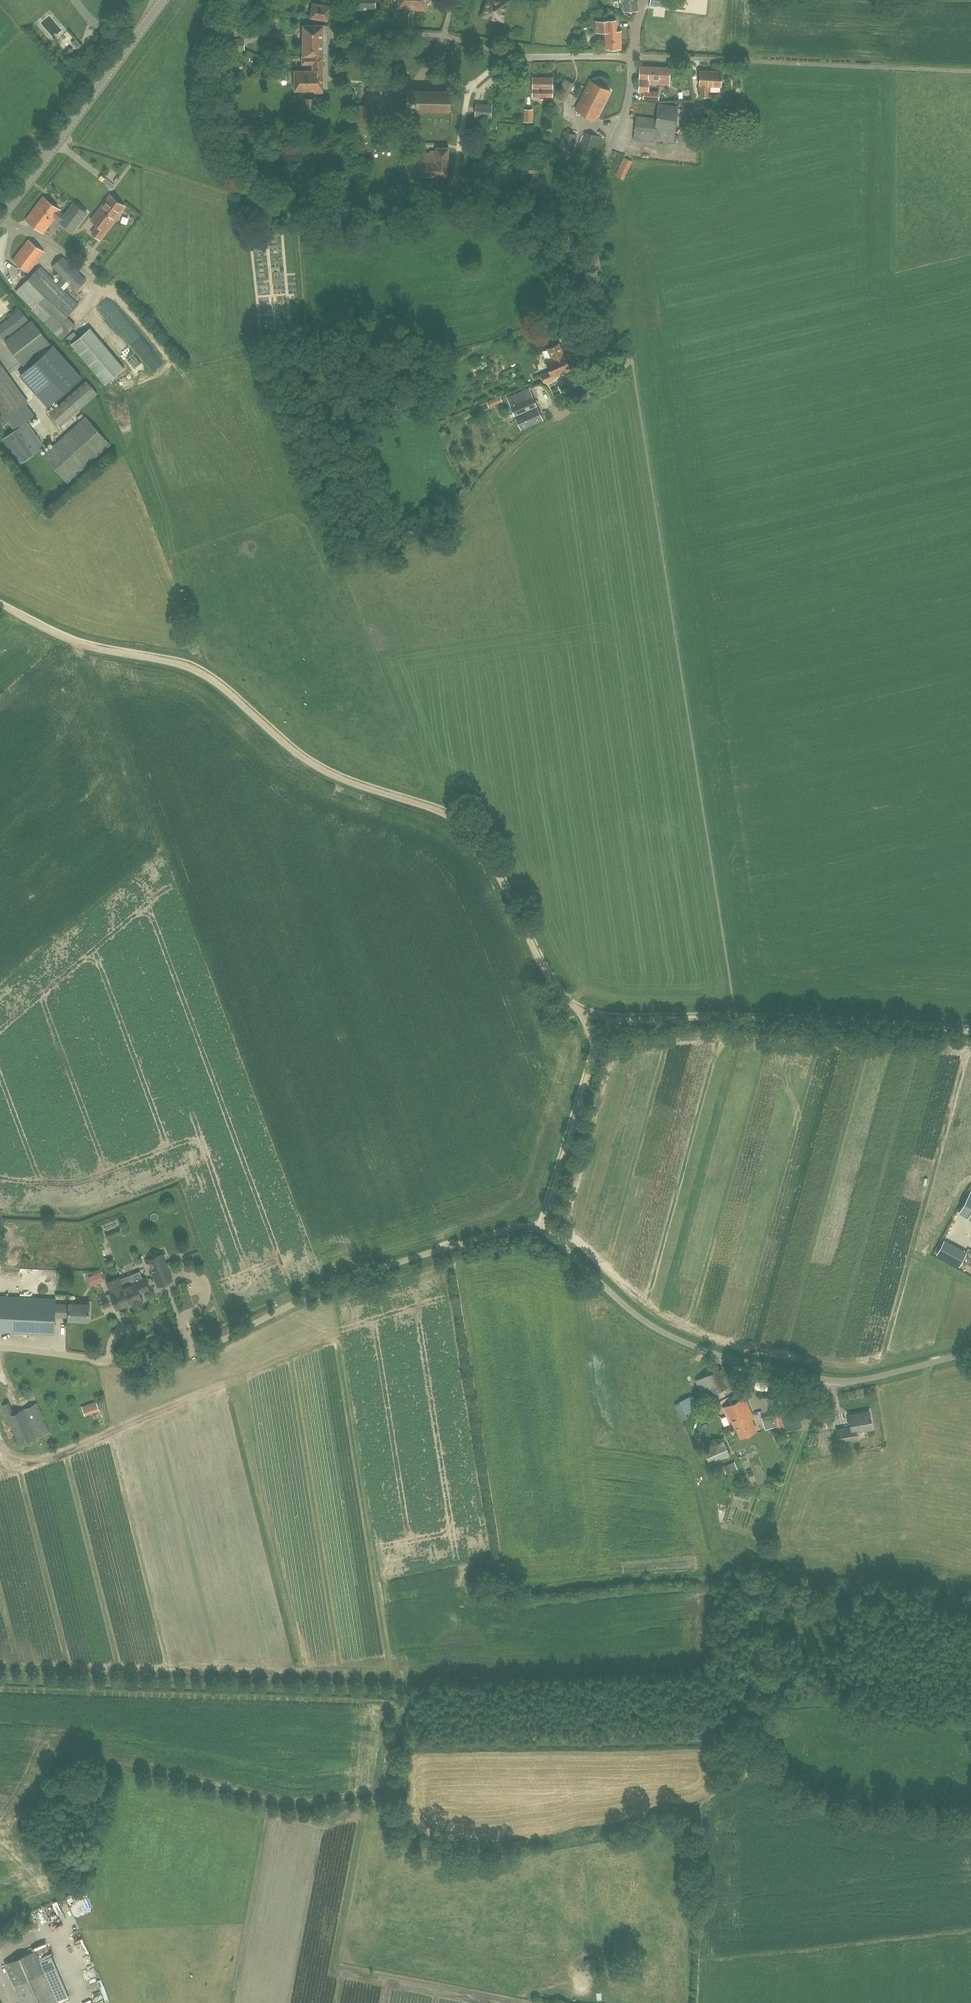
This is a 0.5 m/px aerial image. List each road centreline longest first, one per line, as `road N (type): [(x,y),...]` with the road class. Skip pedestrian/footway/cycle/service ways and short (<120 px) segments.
road 1 (unclassified): [(970,1353),(841,1381),(758,1368),(656,1328),(550,1234),(528,1225),(337,1285),(189,1356),(98,1360),(0,1347)]
road 2 (track): [(583,1013),(547,973),(493,869),(451,818),(330,775),(200,673),(78,644),(0,605)]
road 3 (residential): [(620,366),(593,348),(563,253),(574,208),(623,120),(632,56)]
road 4 (tertiary): [(0,215),(163,0)]
road 5 (track): [(970,1031),(735,1018)]
road 6 (residential): [(517,55),(433,34),(334,31)]
road 7 (track): [(595,1052),(542,1229)]
road 8 (residential): [(471,86),(329,79)]

